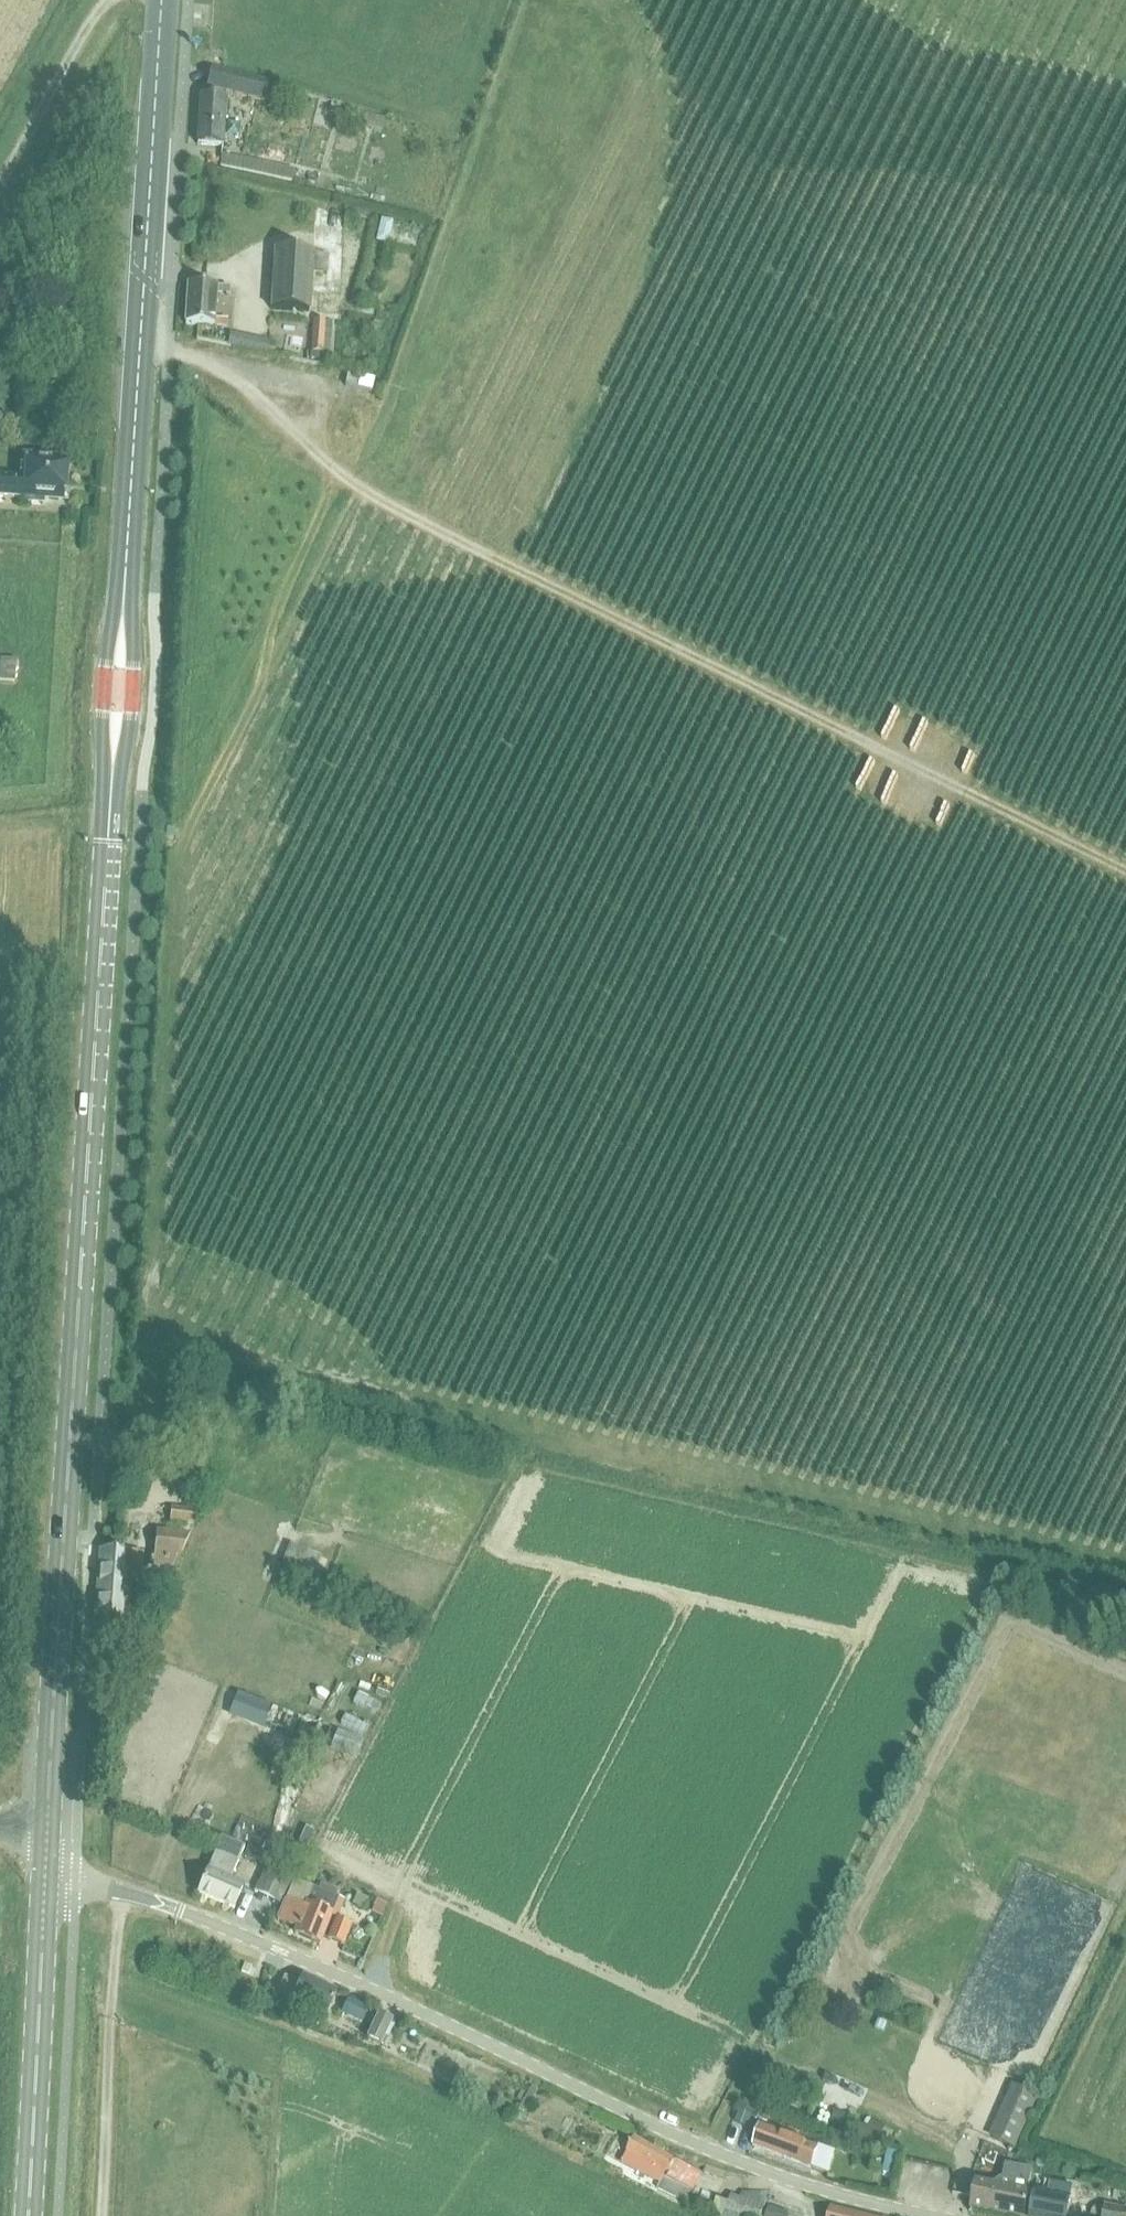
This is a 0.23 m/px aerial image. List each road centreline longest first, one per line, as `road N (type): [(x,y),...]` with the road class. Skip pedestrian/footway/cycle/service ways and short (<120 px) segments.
road 1 (secondary): [(49,1850),(162,0)]
road 2 (unclassified): [(929,2215),(844,2196),(691,2142),(345,1977),(77,1872),(49,1850)]
road 3 (secondary): [(26,2215),(49,1850)]
road 4 (track): [(111,0),(90,19),(0,184)]

